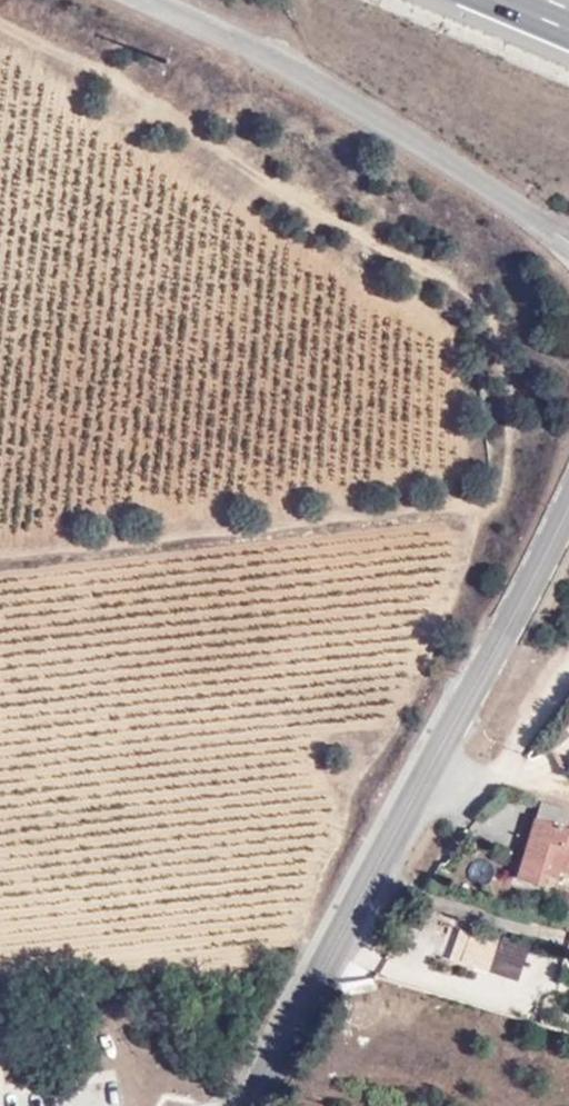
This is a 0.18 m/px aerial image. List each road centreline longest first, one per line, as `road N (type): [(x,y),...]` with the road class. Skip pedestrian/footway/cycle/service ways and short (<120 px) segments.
road 1 (unclassified): [(254,1105),(568,486)]
road 2 (unclassified): [(568,244),(374,112),(143,0)]

